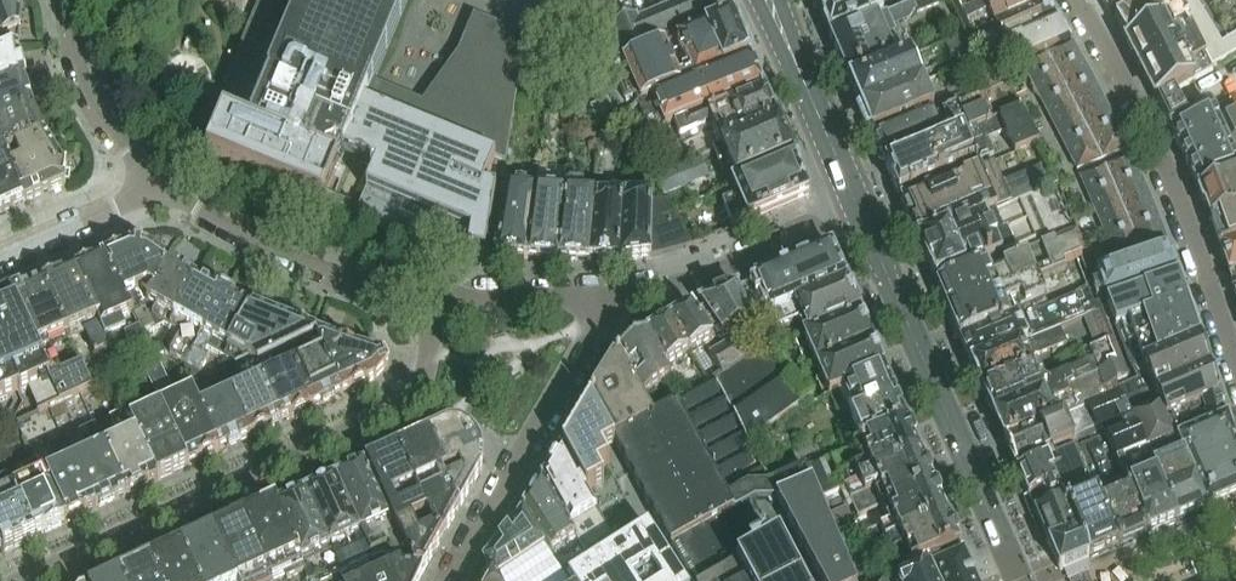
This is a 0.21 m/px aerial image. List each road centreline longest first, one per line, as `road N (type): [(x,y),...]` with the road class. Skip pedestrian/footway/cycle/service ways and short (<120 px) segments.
road 1 (residential): [(22,580),(406,402),(426,368),(436,297)]
road 2 (tertiary): [(1021,580),(858,207)]
road 3 (residential): [(1078,0),(1157,144),(1235,366)]
road 4 (residential): [(622,293),(451,580)]
road 5 (residential): [(436,297),(356,285),(202,215),(162,187)]
road 6 (residential): [(622,293),(683,280),(858,207)]
road 7 (tertiary): [(858,207),(768,0)]
road 8 (residential): [(162,187),(96,112),(79,76),(68,0)]
road 9 (residential): [(622,293),(436,297)]
road 10 (residential): [(0,257),(162,187)]

